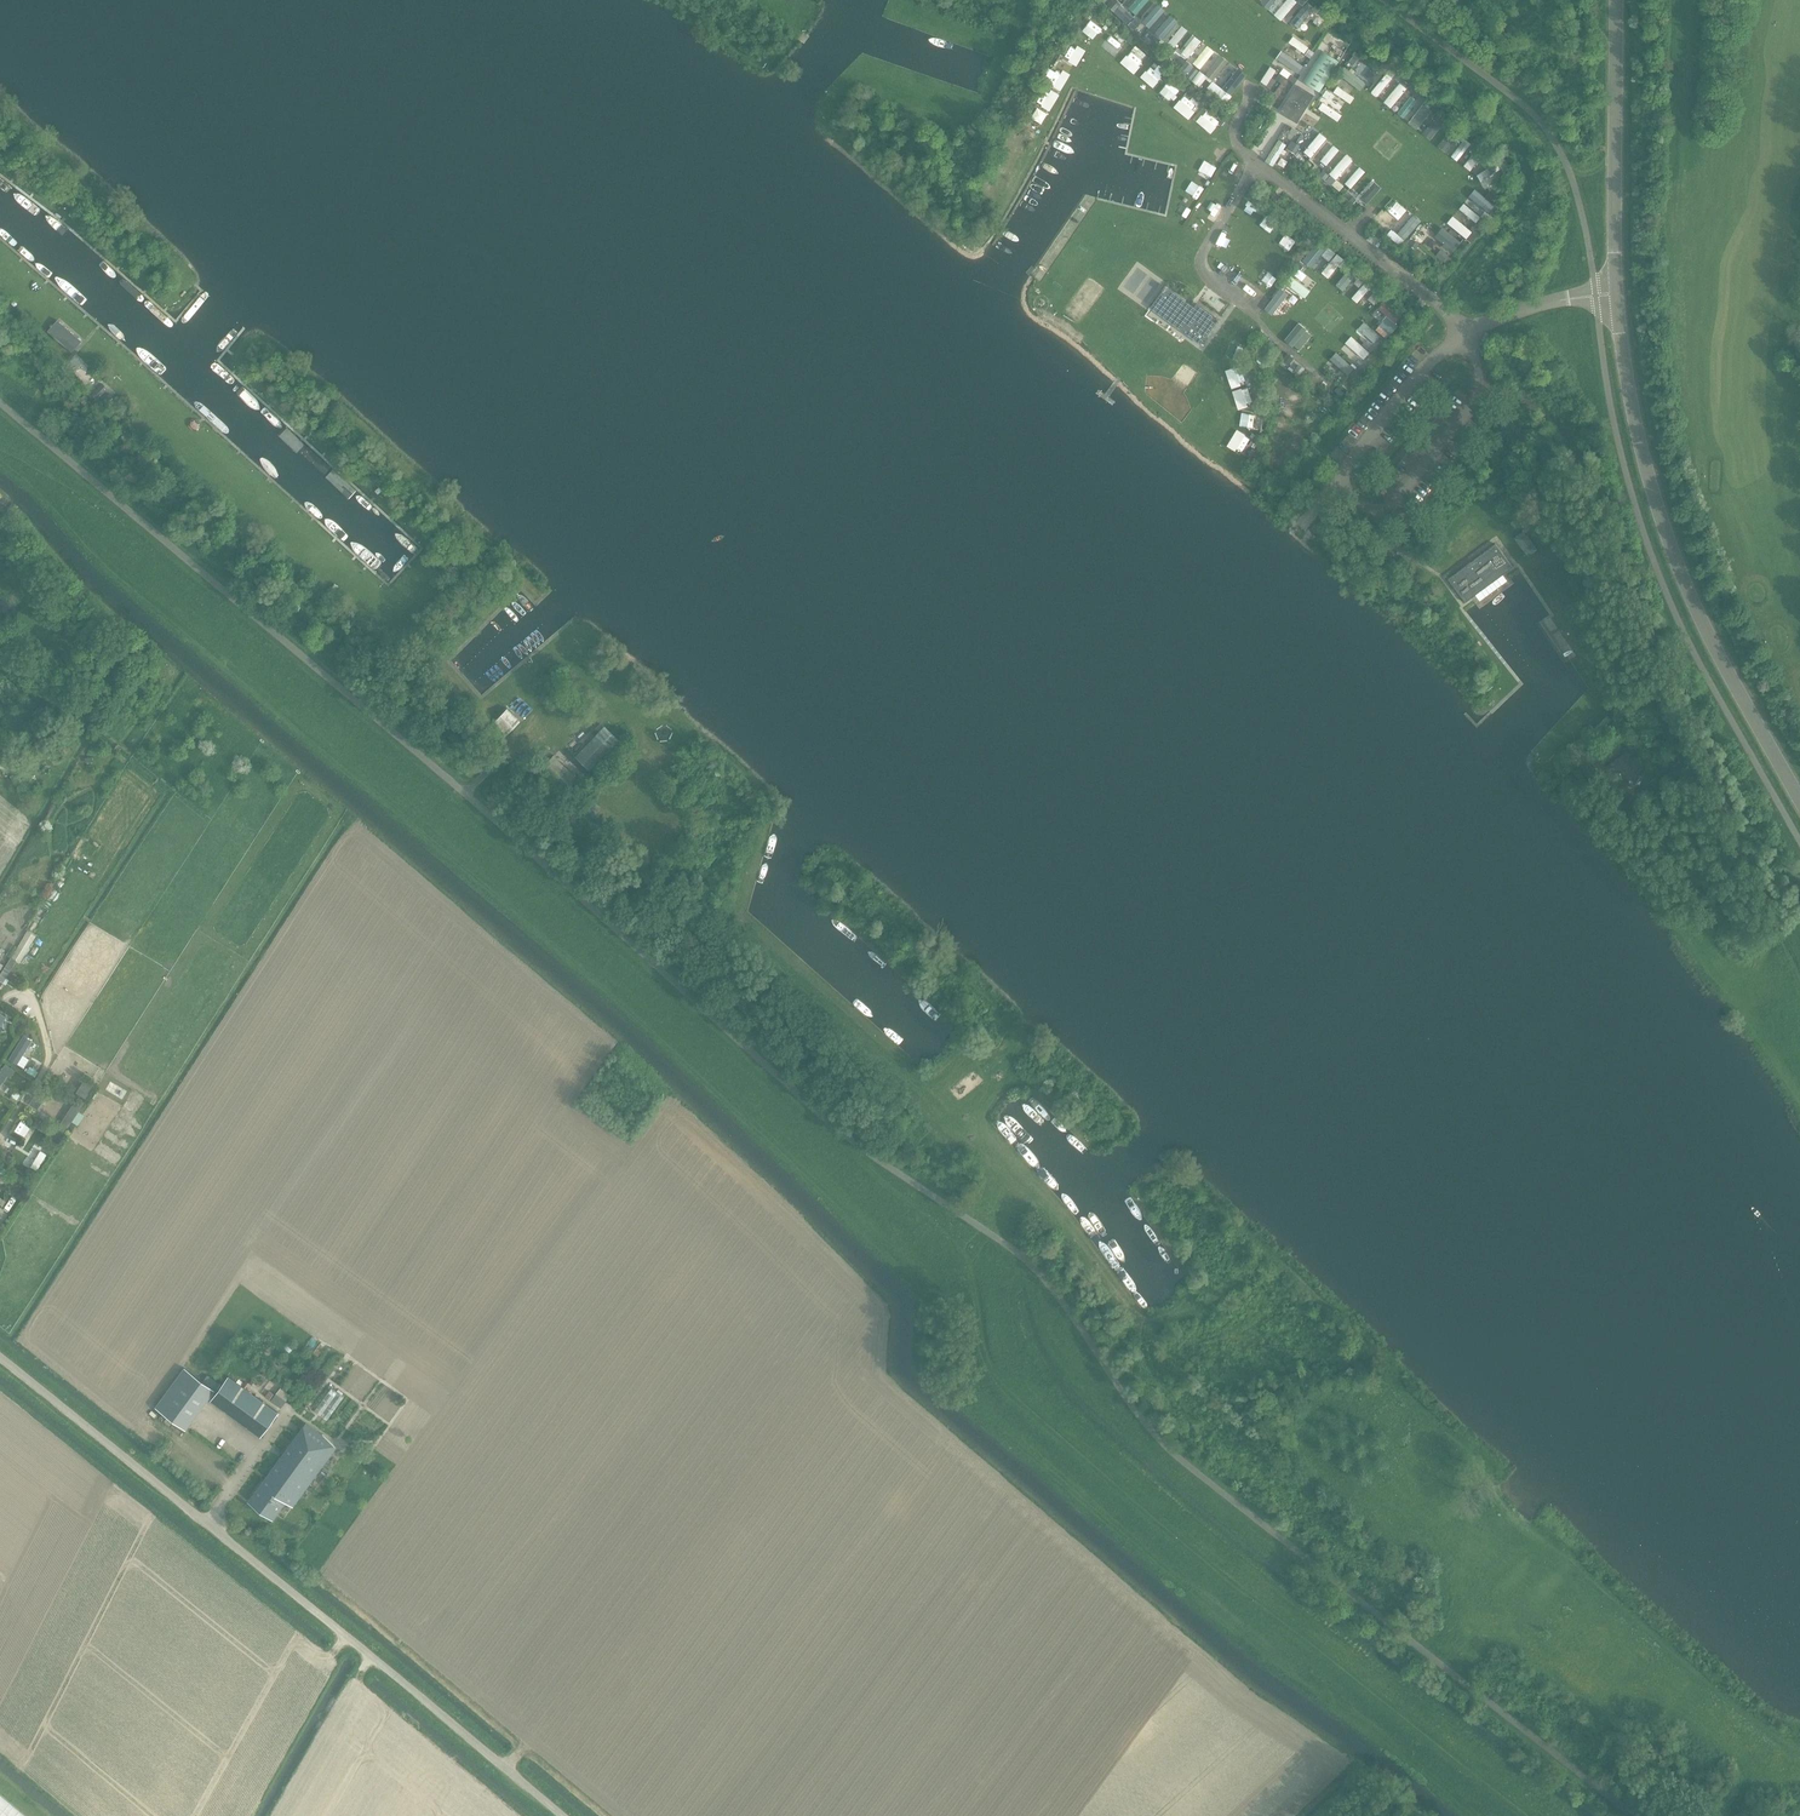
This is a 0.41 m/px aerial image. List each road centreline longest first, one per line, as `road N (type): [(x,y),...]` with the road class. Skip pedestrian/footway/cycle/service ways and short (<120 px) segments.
road 1 (track): [(1540,1815),(1242,1581),(1009,1378),(991,1359),(972,1250),(840,1132)]
road 2 (unclassified): [(1799,803),(1705,629),(1675,560),(1637,429),(1617,293),(1618,0)]
road 3 (unclassified): [(560,1815),(0,1357)]

